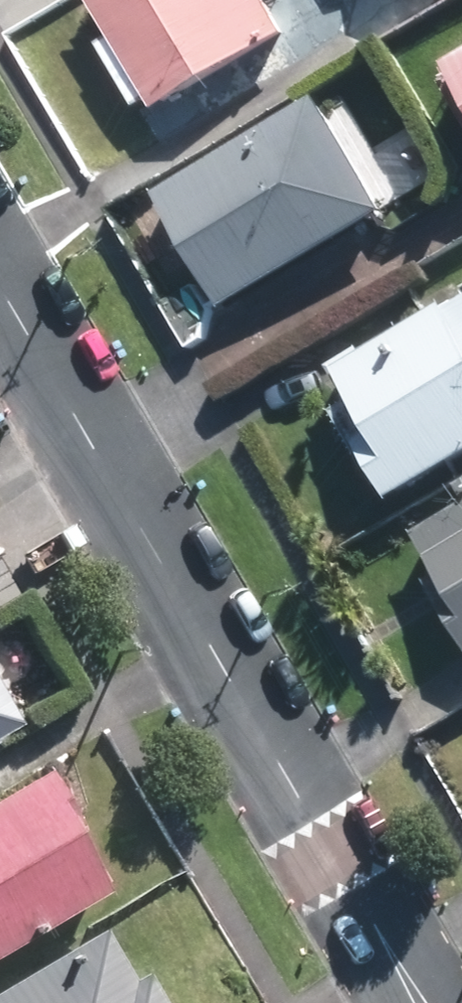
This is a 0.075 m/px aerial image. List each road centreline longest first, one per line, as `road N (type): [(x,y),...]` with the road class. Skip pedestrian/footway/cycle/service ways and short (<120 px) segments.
road 1 (residential): [(422,1002),(0,289)]

